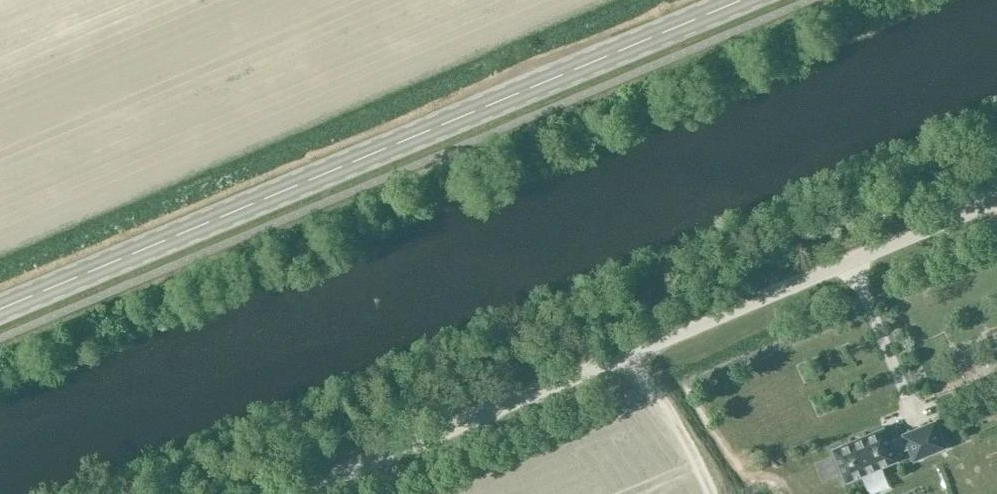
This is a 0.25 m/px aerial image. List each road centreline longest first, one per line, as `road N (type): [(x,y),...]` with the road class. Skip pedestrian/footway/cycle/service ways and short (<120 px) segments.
road 1 (primary): [(0,310),(742,0)]
road 2 (unclassified): [(281,493),(996,196)]

